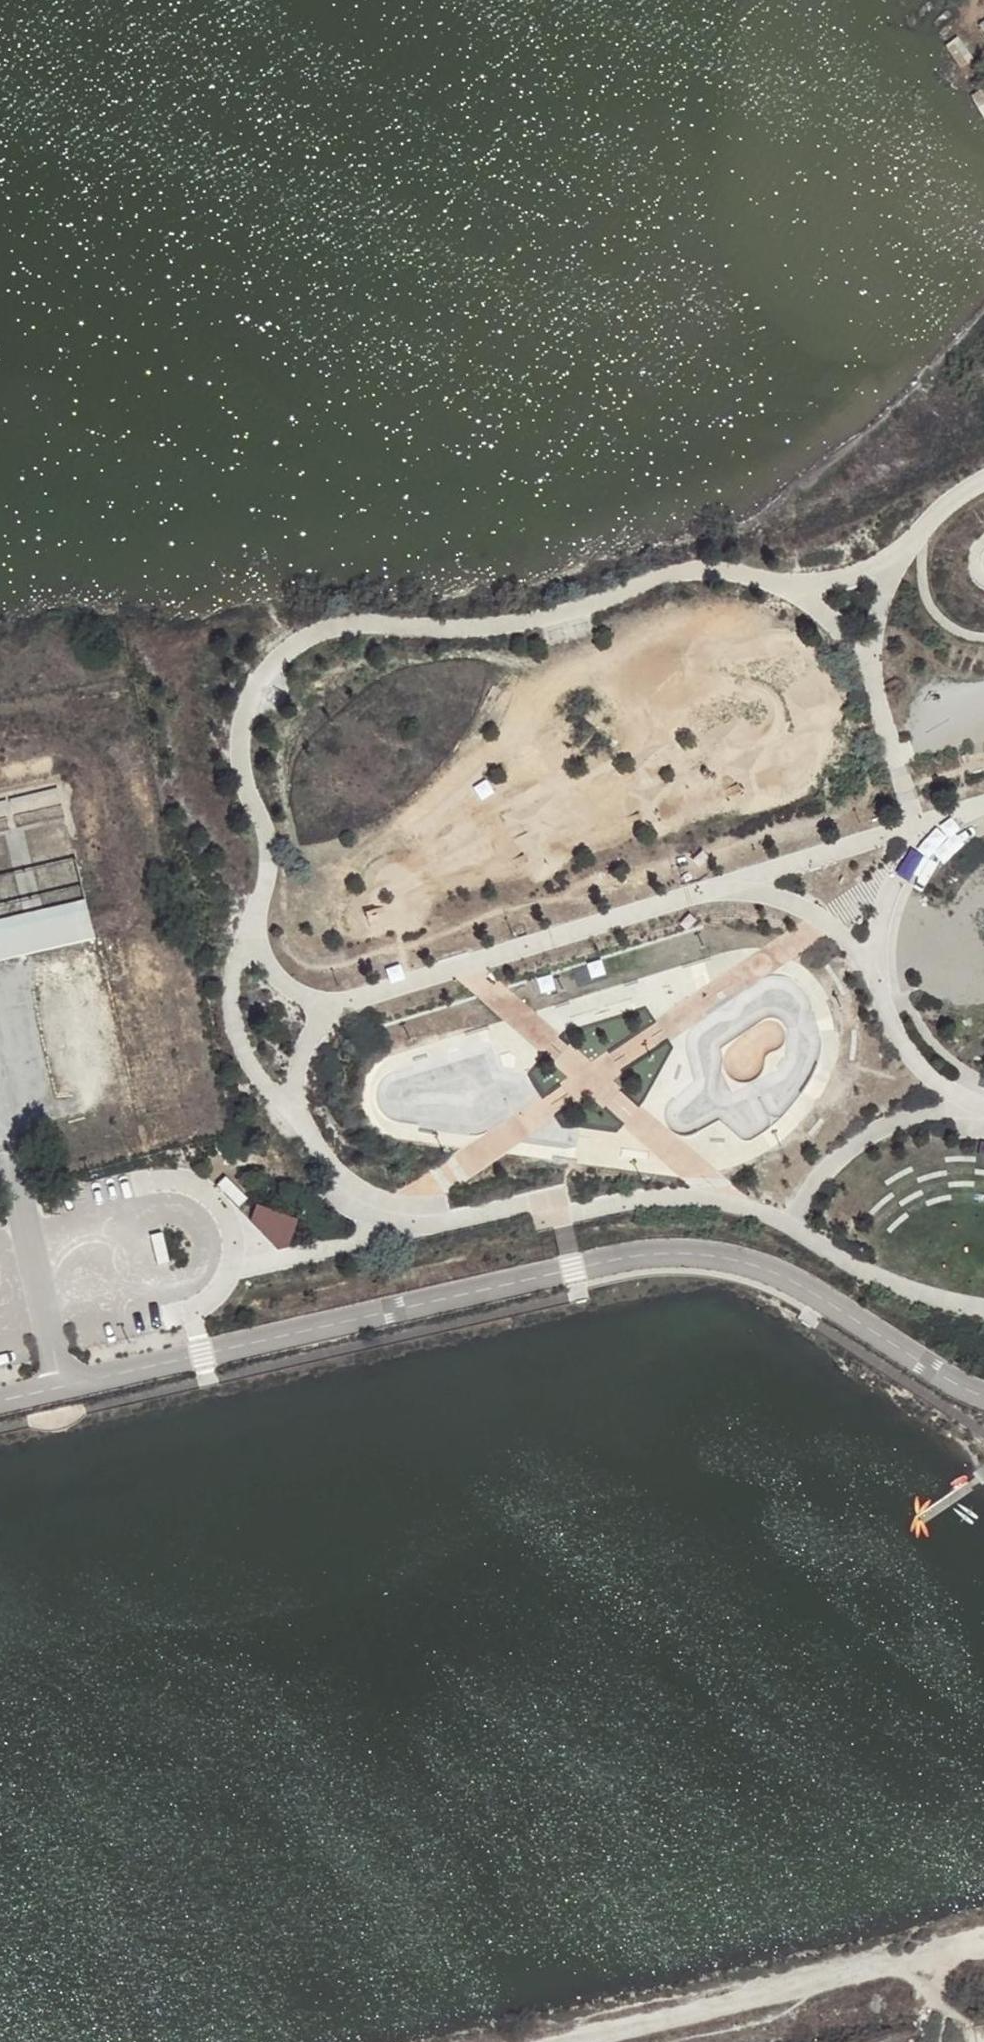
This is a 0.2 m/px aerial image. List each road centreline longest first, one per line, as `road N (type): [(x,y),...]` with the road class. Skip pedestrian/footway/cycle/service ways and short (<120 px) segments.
road 1 (track): [(983,1936),(549,2041)]

